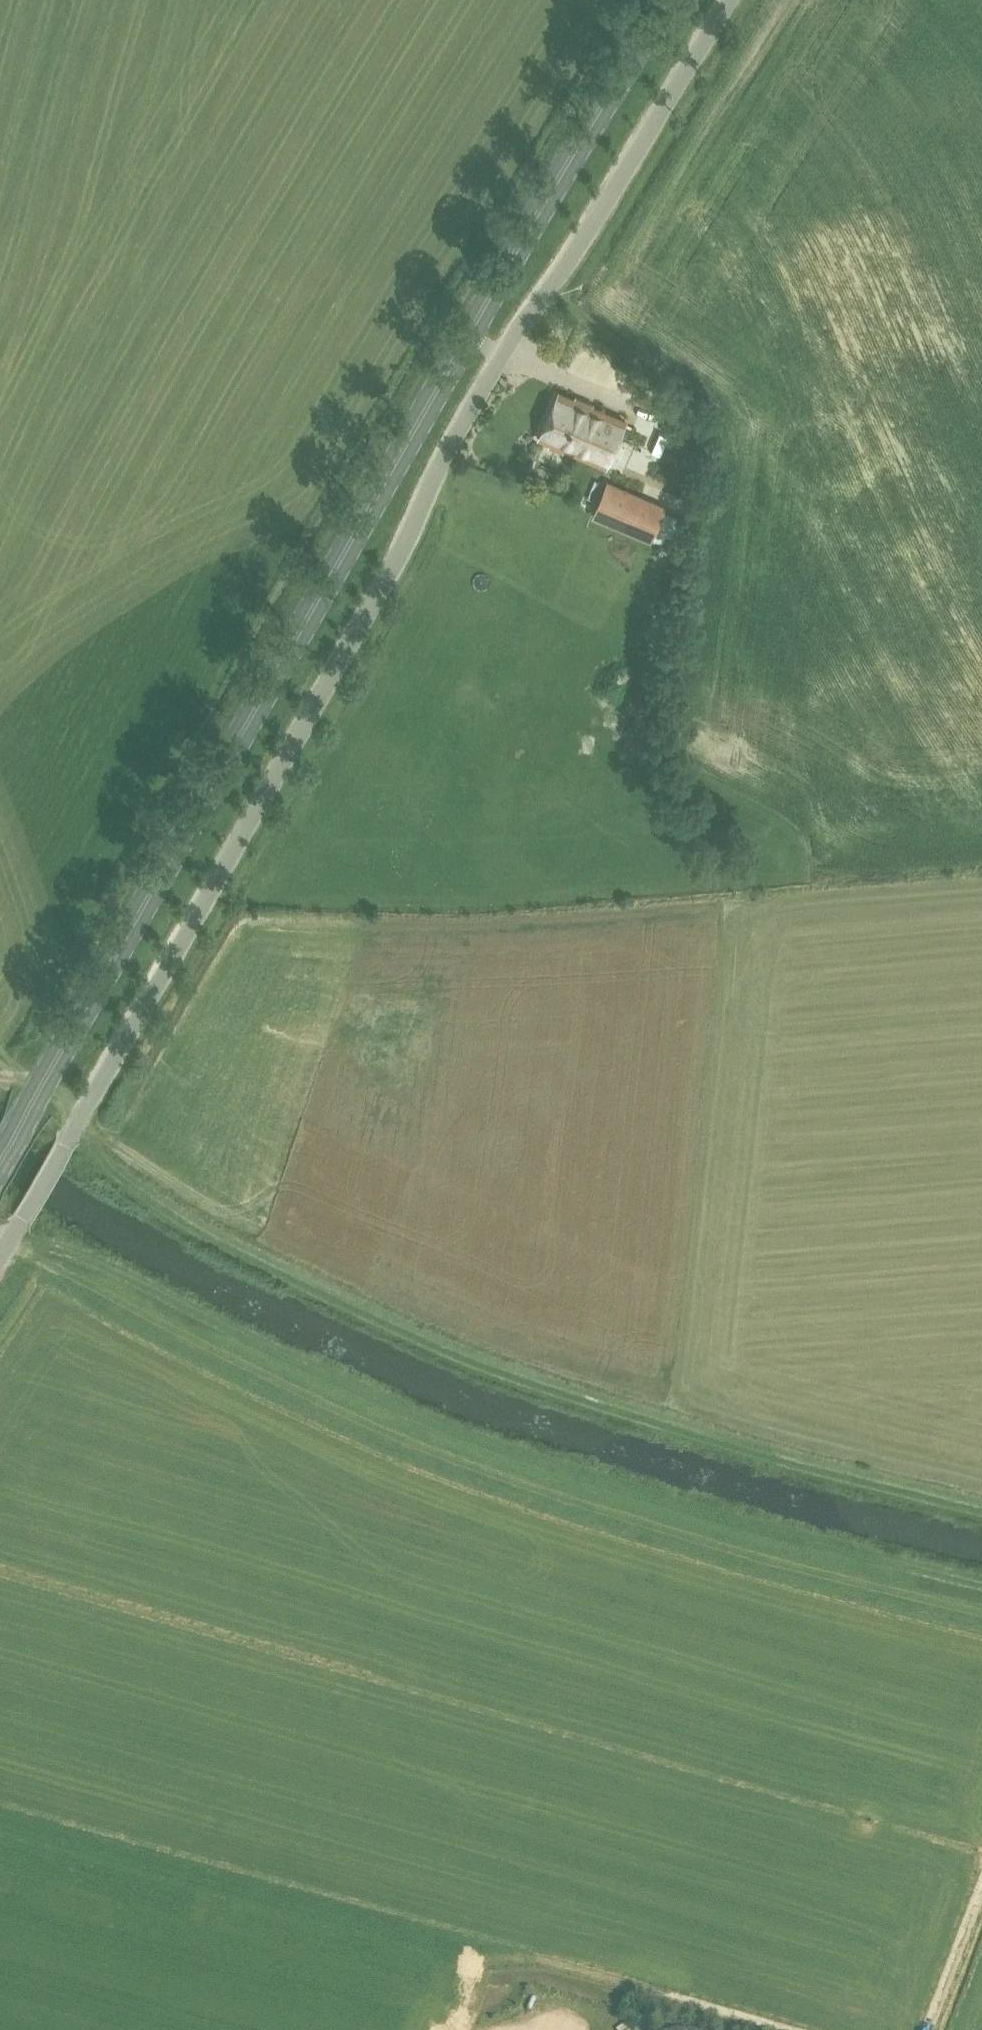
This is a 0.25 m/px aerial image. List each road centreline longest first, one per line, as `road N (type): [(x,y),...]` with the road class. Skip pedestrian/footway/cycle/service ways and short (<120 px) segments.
road 1 (unclassified): [(7,1242),(376,598),(508,345),(609,203),(728,0)]
road 2 (primary): [(0,1159),(669,0)]

